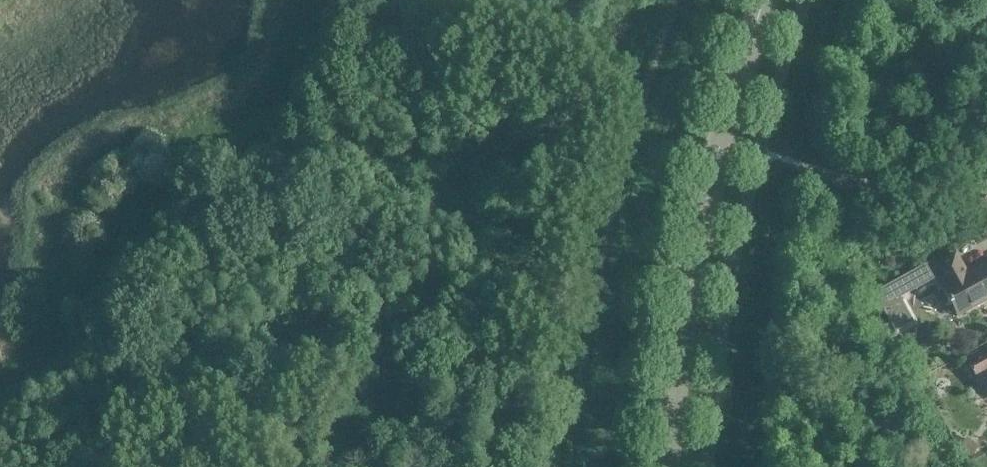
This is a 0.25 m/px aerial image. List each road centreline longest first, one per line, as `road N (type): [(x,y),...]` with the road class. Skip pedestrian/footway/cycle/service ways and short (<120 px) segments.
road 1 (tertiary): [(664,466),(690,270),(761,0)]

